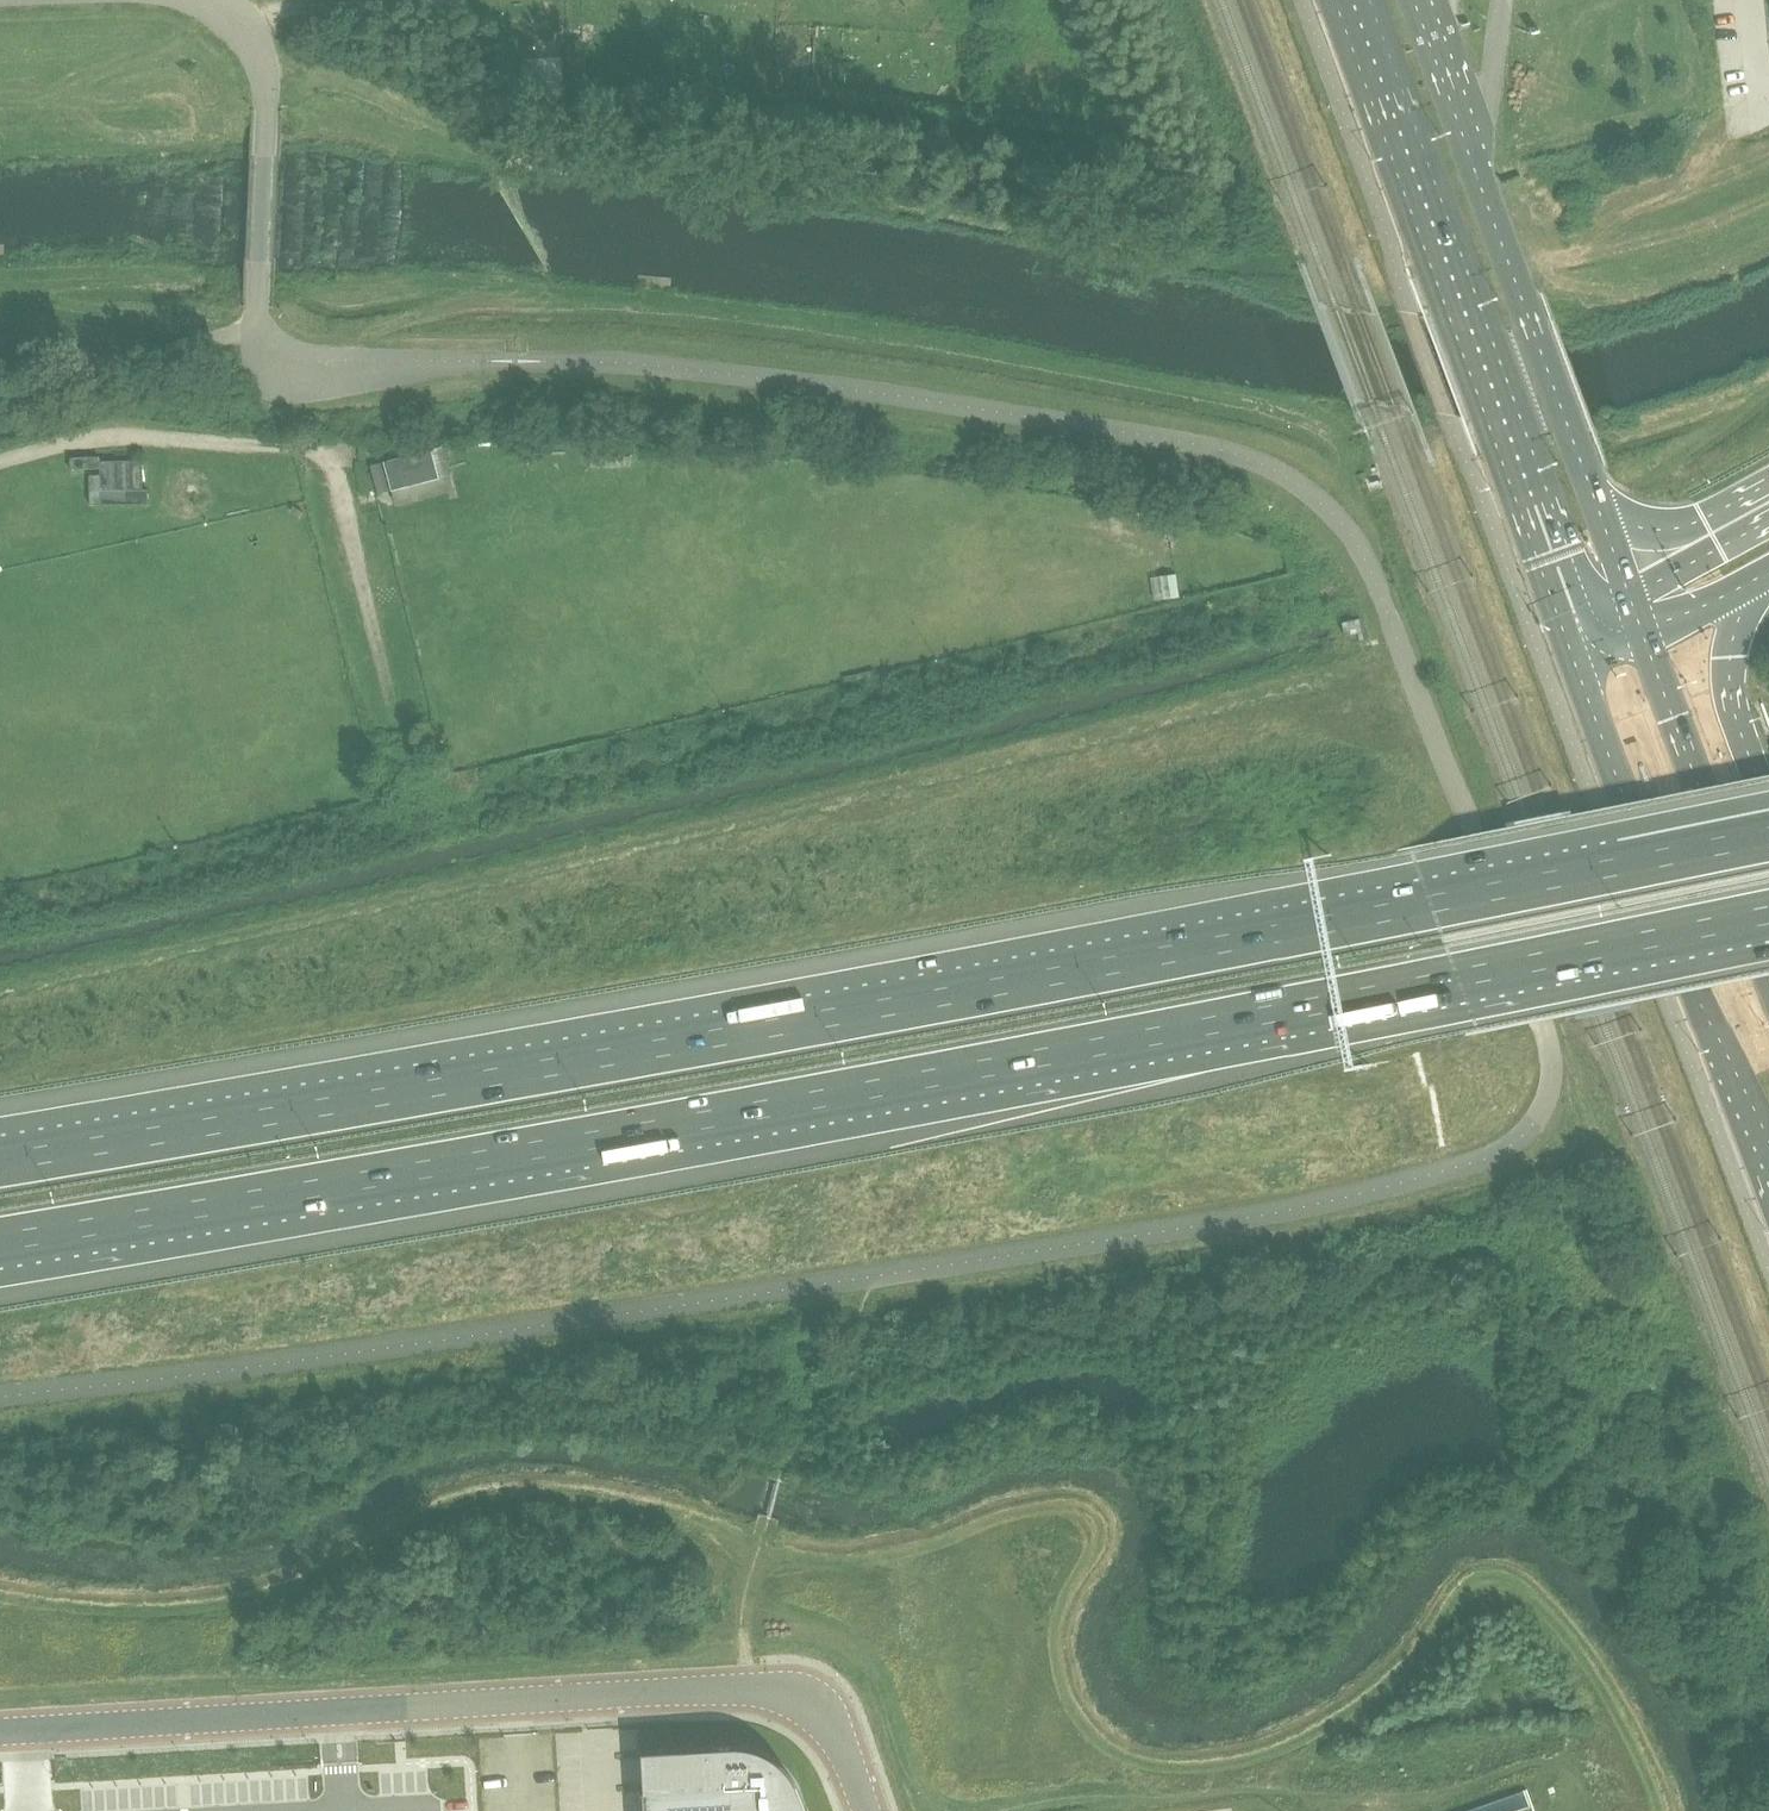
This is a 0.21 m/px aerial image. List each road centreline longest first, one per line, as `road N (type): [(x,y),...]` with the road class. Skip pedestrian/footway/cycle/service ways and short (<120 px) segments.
road 1 (unclassified): [(0,1399),(1286,1210),(1469,1164),(1512,1145),(1541,1109),(1552,1069),(1536,995),(1370,570),(1319,499),(1274,469),(1217,449),(924,398),(604,362),(289,365),(268,350),(258,322),(262,51),(209,0)]
road 2 (motorway): [(1768,833),(1009,984),(0,1161)]
road 3 (motorway): [(0,1240),(592,1143),(1768,915)]
road 4 (unclassified): [(0,1735),(771,1686),(794,1690),(824,1712),(864,1810)]
road 5 (primary): [(1335,0),(1559,630)]
road 6 (primary): [(1620,568),(1413,0)]
road 7 (primary): [(1559,630),(1768,1166)]
road 8 (primary): [(1768,971),(1643,634)]
road 9 (motorway): [(1768,809),(1730,681),(1742,617),(1768,582)]
road 10 (motorway): [(1768,502),(1620,568)]
road 11 (motorway): [(1643,634),(1768,571)]

